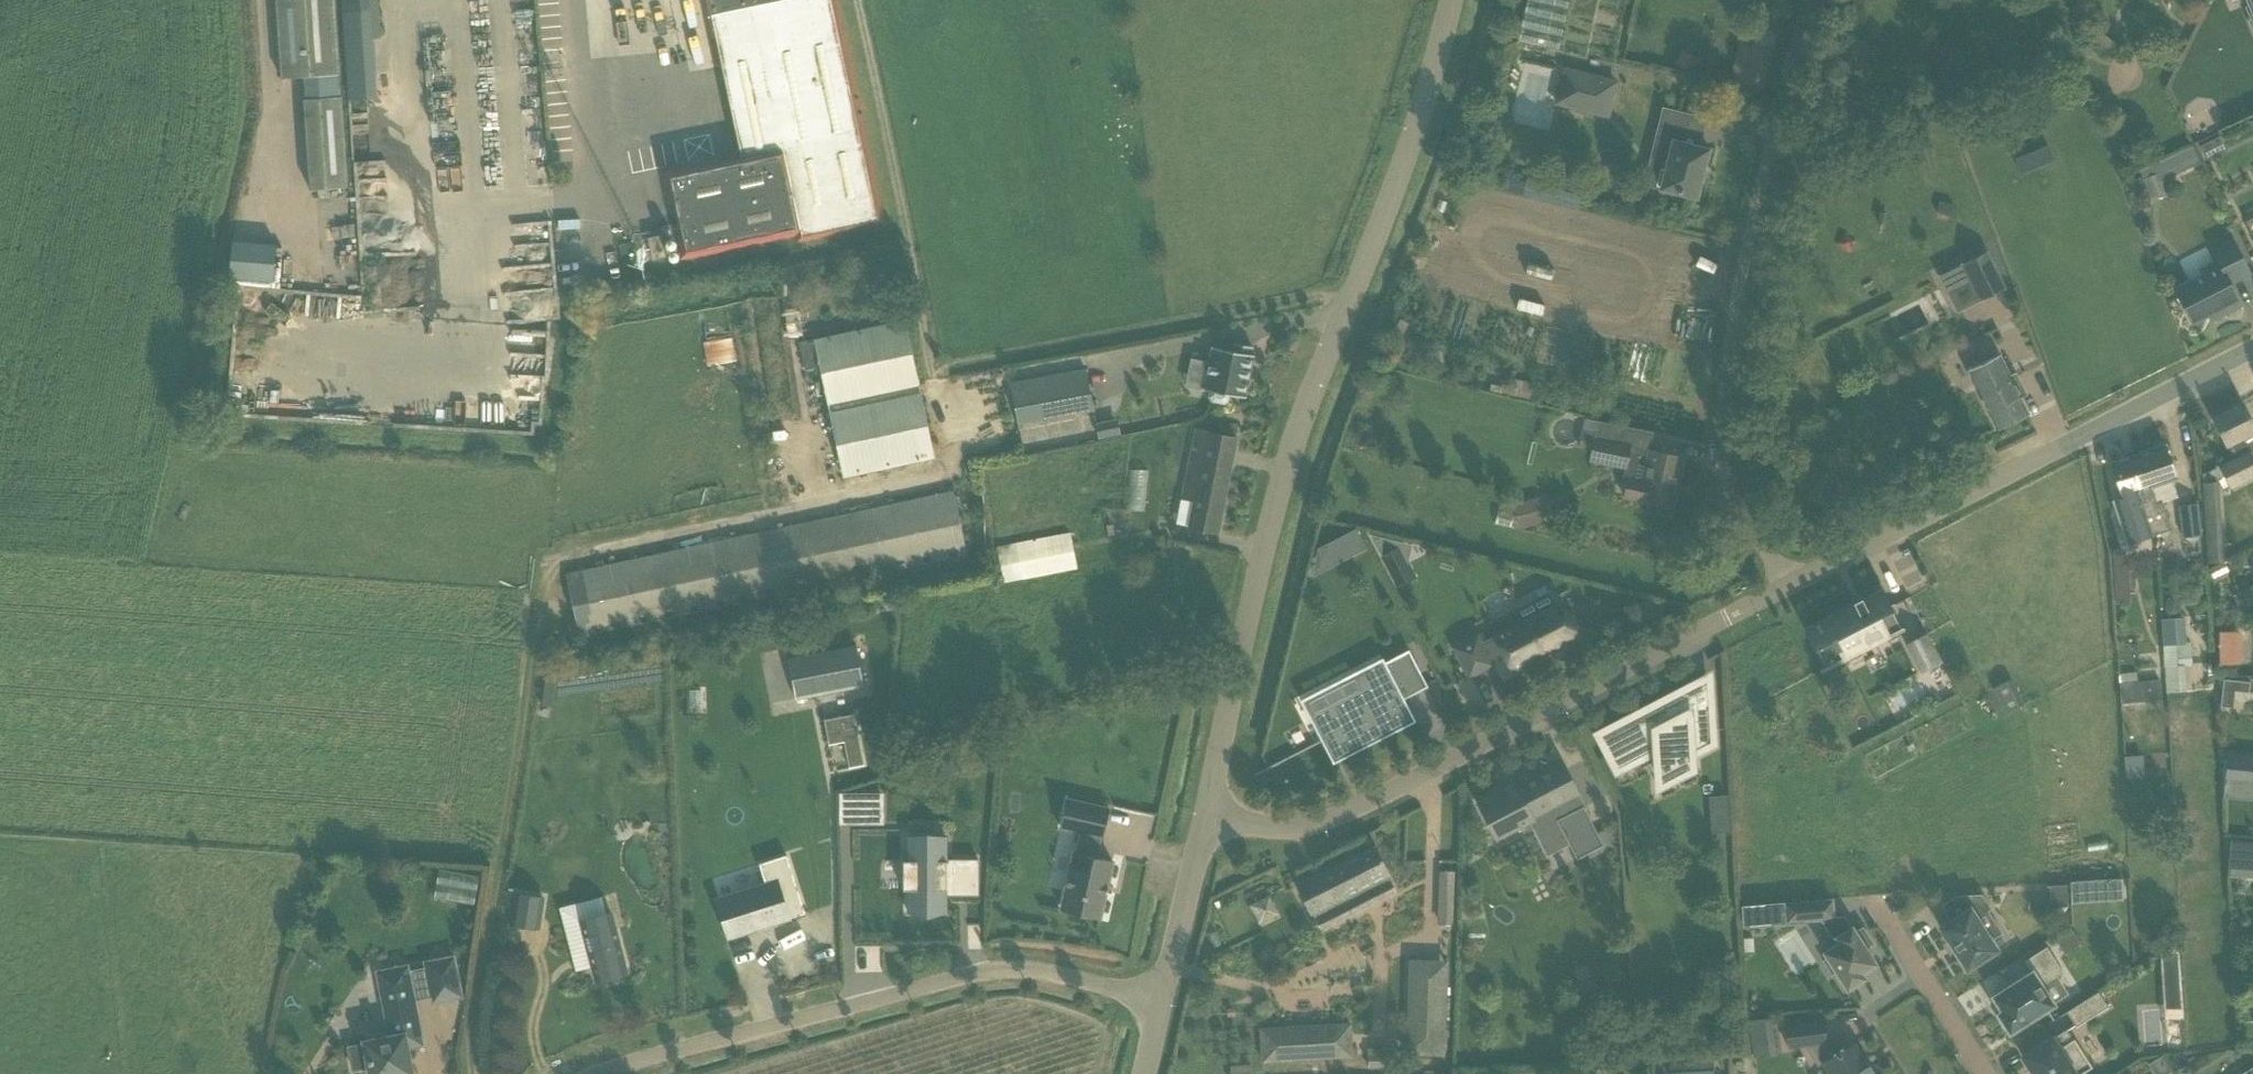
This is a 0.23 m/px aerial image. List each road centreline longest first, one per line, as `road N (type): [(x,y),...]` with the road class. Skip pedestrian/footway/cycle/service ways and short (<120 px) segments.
road 1 (unclassified): [(1210,812),(1265,540),(1354,291),(1400,202),(1435,104),(1457,0)]
road 2 (unclassified): [(1210,812),(1269,828),(1308,828),(1790,587)]
road 3 (unclassified): [(1790,587),(1740,511),(1726,472),(1725,390),(1754,213),(1809,0)]
road 4 (unclassified): [(605,1073),(1000,967),(1163,1000)]
road 5 (residential): [(1790,587),(2252,351)]
road 6 (unclassified): [(1163,1000),(1210,812)]
road 7 (residential): [(1879,911),(1981,1073)]

